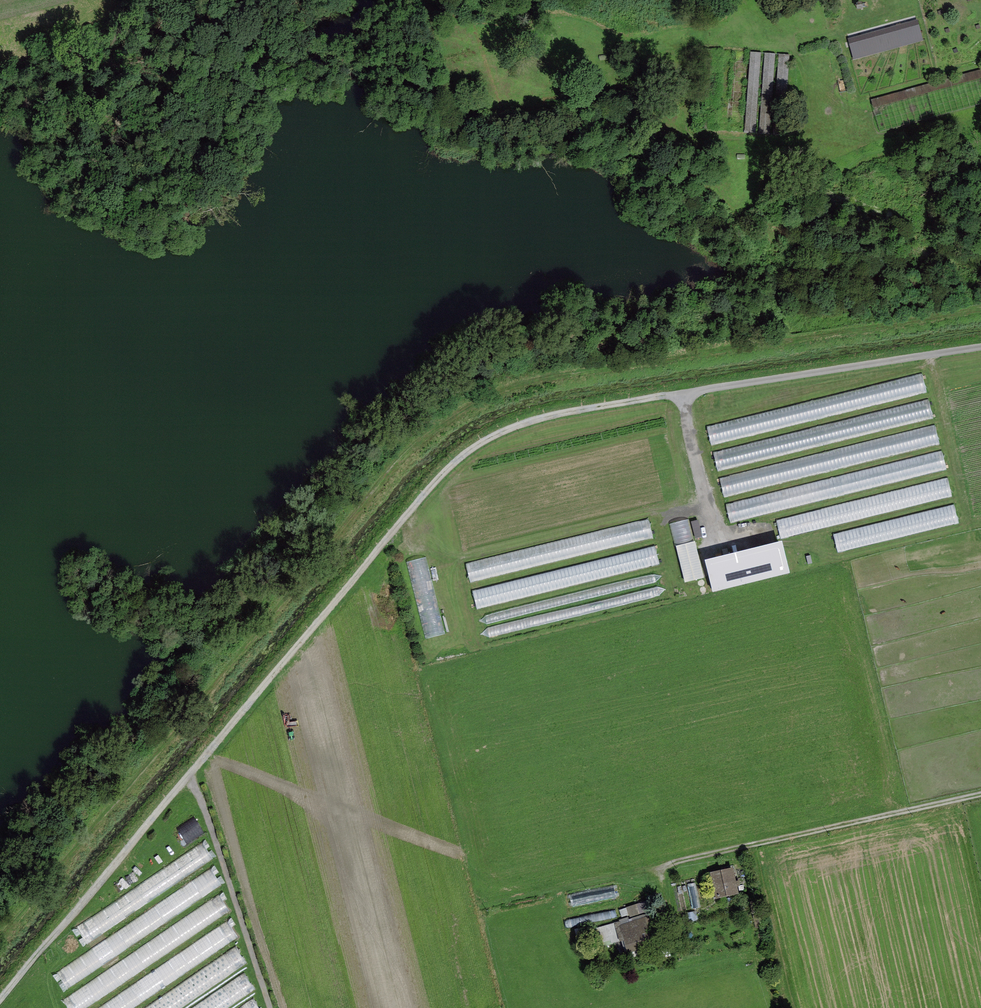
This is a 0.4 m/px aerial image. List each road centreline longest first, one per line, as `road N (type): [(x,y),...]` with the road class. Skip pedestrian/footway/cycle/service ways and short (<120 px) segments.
road 1 (track): [(0,1001),(422,496),(472,448),(566,412),(980,346)]
road 2 (track): [(0,953),(404,469),(476,412),(617,376),(980,311)]
road 3 (track): [(681,393),(716,541)]

